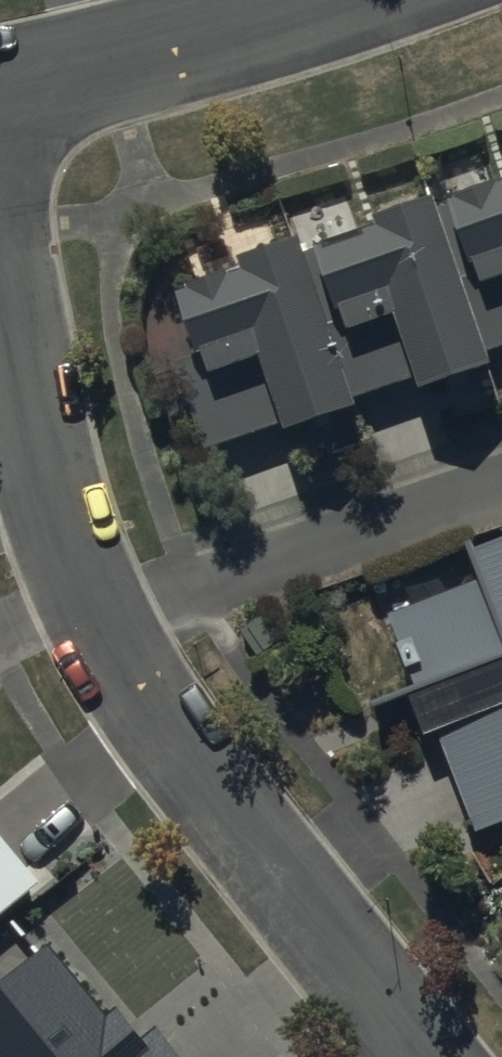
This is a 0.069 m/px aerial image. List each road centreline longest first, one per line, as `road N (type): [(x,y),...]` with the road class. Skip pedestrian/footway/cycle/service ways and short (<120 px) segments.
road 1 (residential): [(108,637),(454,1056)]
road 2 (residential): [(108,637),(501,461)]
road 3 (residential): [(0,250),(108,637)]
road 4 (residential): [(278,0),(0,86)]

